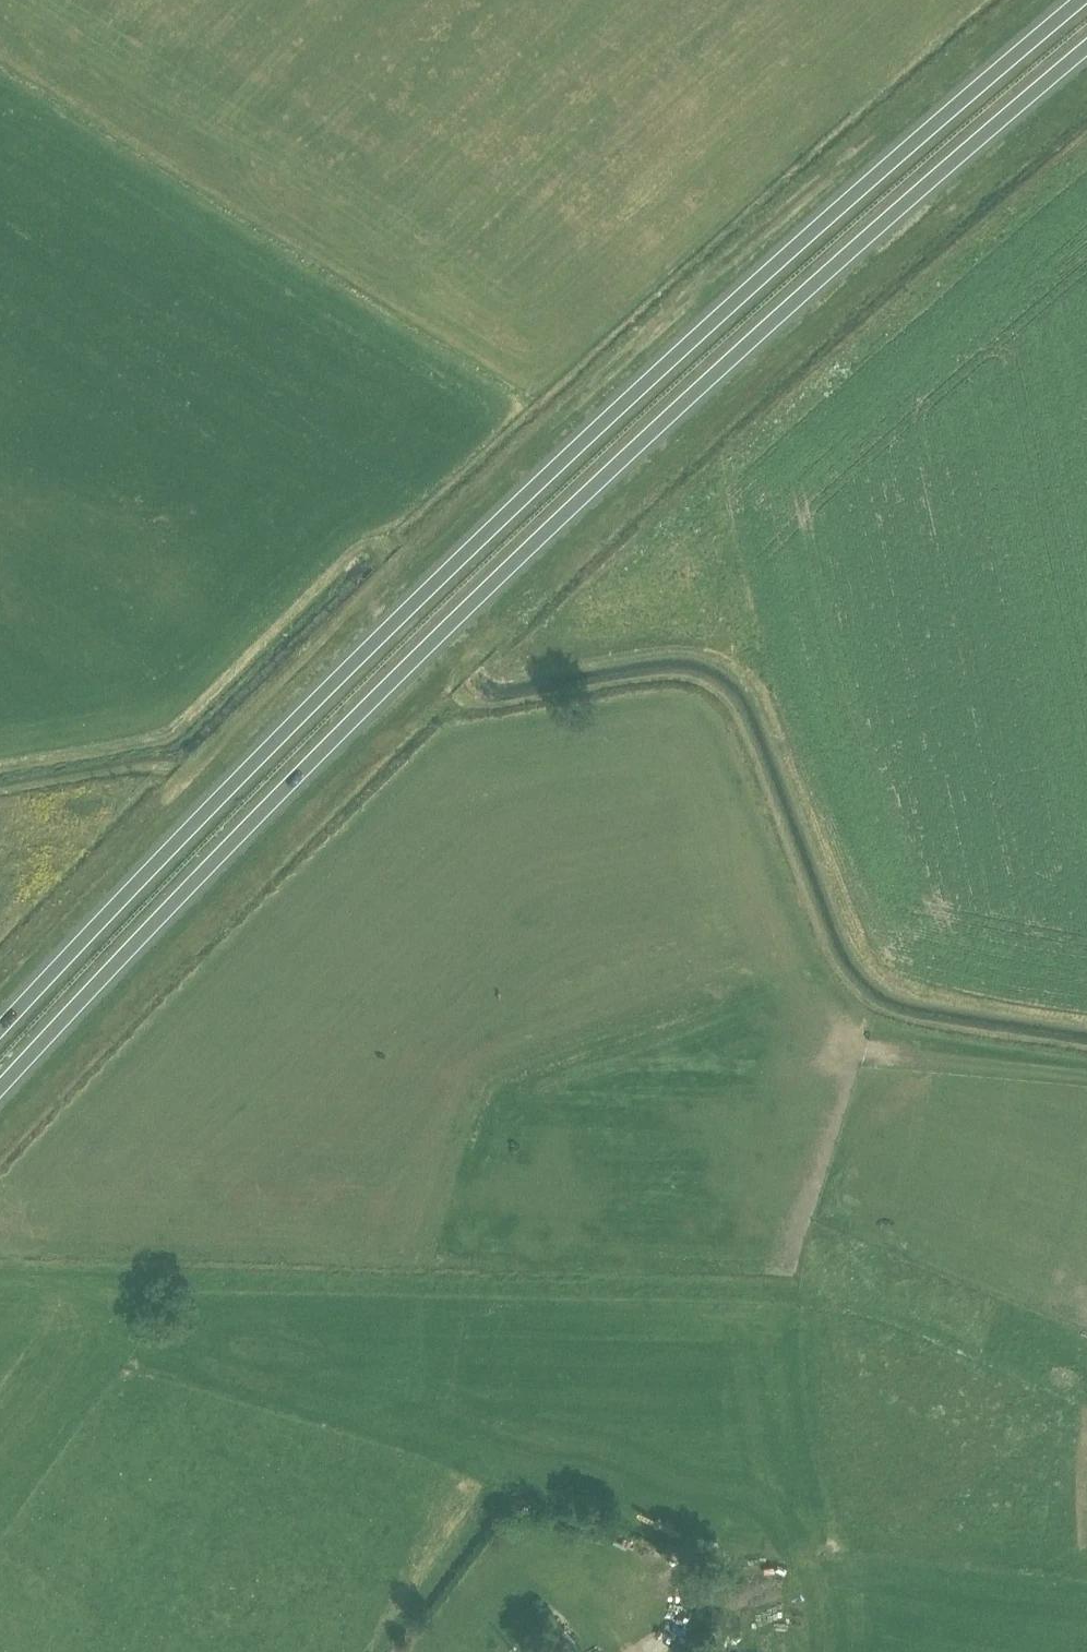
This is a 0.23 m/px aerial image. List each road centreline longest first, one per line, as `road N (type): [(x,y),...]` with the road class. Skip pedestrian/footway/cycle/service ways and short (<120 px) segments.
road 1 (trunk): [(0,1095),(306,766),(508,564),(1086,52)]
road 2 (trunk): [(1082,0),(809,236),(495,530),(268,749),(0,1031)]

